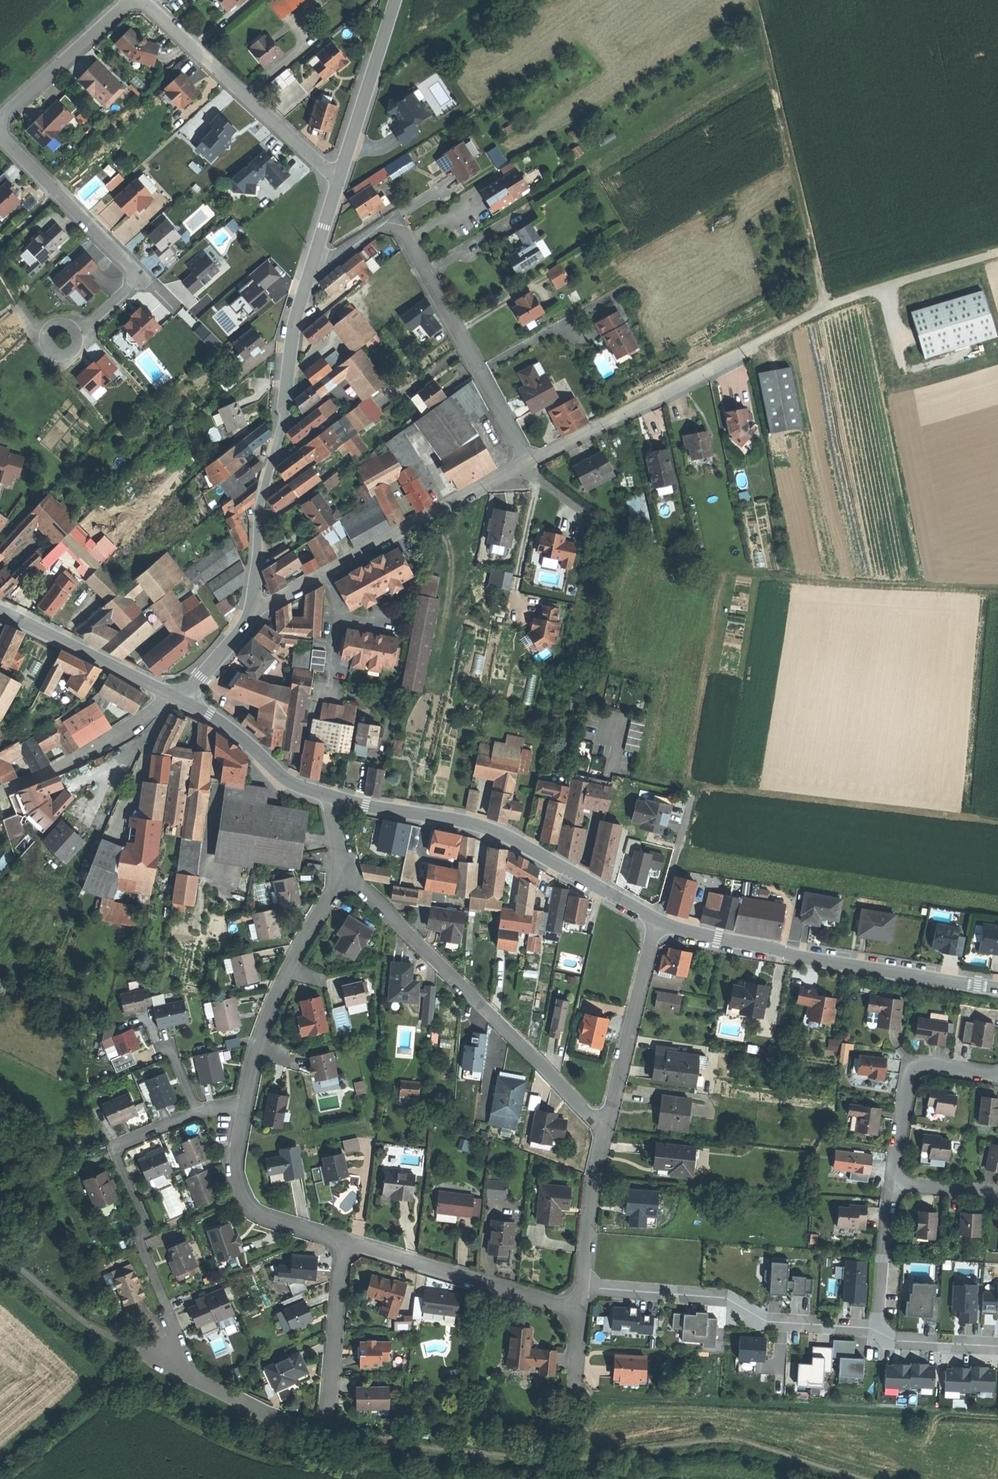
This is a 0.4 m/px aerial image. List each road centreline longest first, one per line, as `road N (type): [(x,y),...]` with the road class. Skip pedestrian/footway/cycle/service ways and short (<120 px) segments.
road 1 (residential): [(246,1108),(199,1113),(115,1153),(144,1220),(141,1241),(185,1375),(287,1427),(313,1430),(324,1423),(346,1241)]
road 2 (track): [(854,1478),(730,1441),(561,1463),(347,1441),(313,1430)]
road 3 (track): [(997,253),(824,309),(755,0)]
road 4 (track): [(997,592),(705,568),(635,548),(600,525)]
road 5 (residential): [(313,260),(327,261),(384,224),(401,230),(528,463)]
road 6 (residential): [(341,876),(362,887),(605,1124)]
road 7 (tertiary): [(253,608),(256,514),(313,260)]
road 8 (track): [(683,831),(696,787),(997,823)]
road 9 (tertiary): [(658,923),(495,833),(337,799)]
road 10 (tertiary): [(997,990),(658,923)]
road 11 (residential): [(528,463),(824,309)]
road 12 (residential): [(253,608),(528,463)]
road 13 (residential): [(582,1285),(726,1297),(766,1322),(883,1330)]
road 14 (residential): [(140,0),(339,181)]
road 15 (residential): [(246,1108),(281,986),(341,876)]
road 16 (residential): [(346,1241),(579,1308)]
road 17 (residential): [(605,1124),(658,923)]
road 18 (residential): [(346,1241),(252,1206),(235,1173),(246,1108)]
road 19 (residential): [(0,137),(142,277)]
road 20 (residential): [(997,1075),(922,1066),(911,1073),(893,1182)]
road 21 (tertiary): [(0,608),(178,695)]
road 22 (tertiary): [(337,799),(288,779),(178,695)]
road 23 (tertiary): [(339,181),(395,0)]
road 24 (residential): [(0,792),(74,760),(163,704)]
road 25 (residential): [(133,0),(0,120)]
road 26 (residential): [(582,1285),(605,1124)]
road 27 (residential): [(883,1330),(893,1182)]

